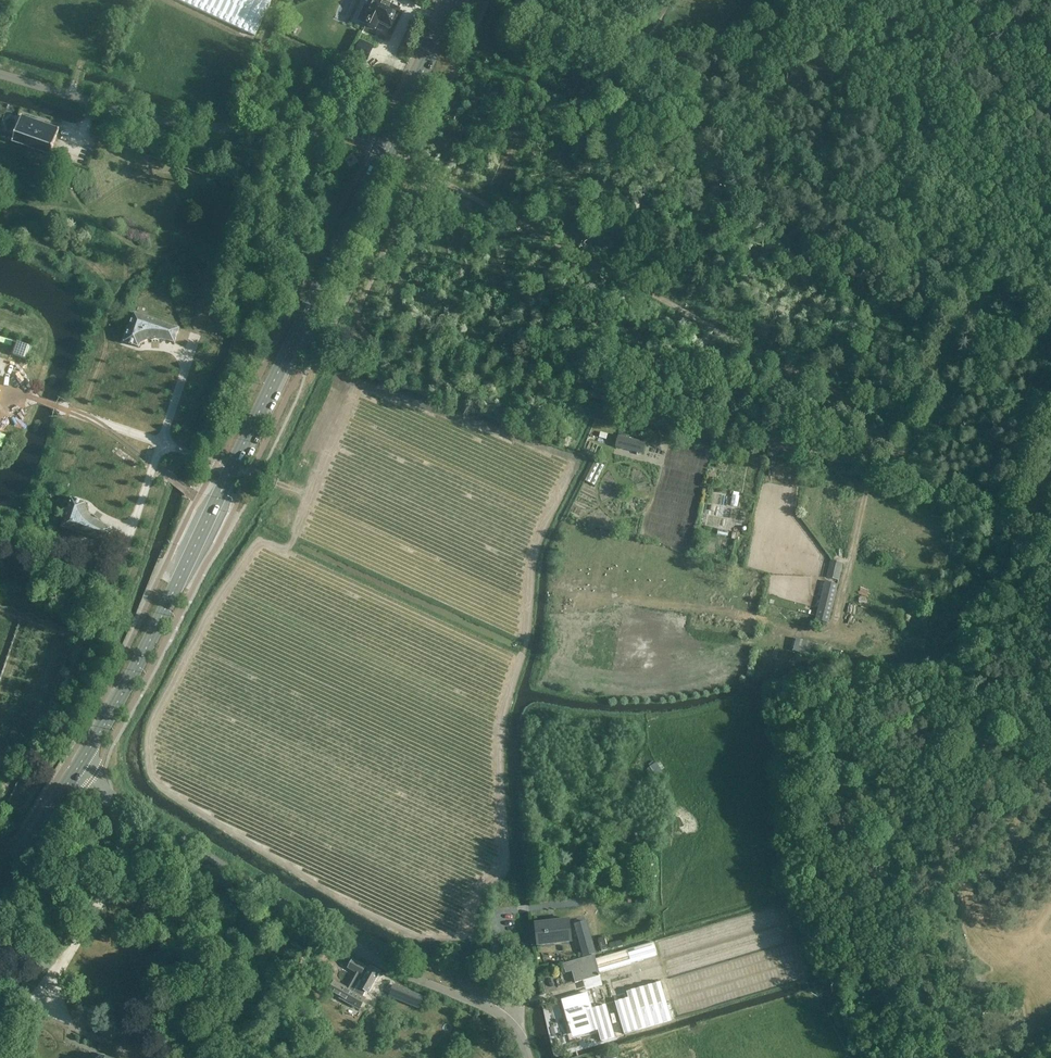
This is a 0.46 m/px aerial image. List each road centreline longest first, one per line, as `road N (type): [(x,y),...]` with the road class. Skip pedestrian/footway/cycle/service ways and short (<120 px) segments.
road 1 (track): [(430,175),(359,308),(371,337),(841,458),(871,452)]
road 2 (primary): [(77,769),(148,643),(387,151)]
road 3 (unclassified): [(527,1057),(503,1017),(288,913),(93,778)]
road 4 (track): [(524,224),(843,398),(865,425),(871,452)]
road 5 (unclassified): [(387,151),(346,137),(130,118),(0,79)]
road 6 (track): [(582,902),(514,910),(494,927),(503,1017)]
road 7 (primary): [(387,151),(459,0)]
road 8 (track): [(871,452),(837,611)]
road 9 (primary): [(0,908),(20,858),(77,769)]
road 10 (track): [(0,550),(84,577),(118,567),(128,550)]

